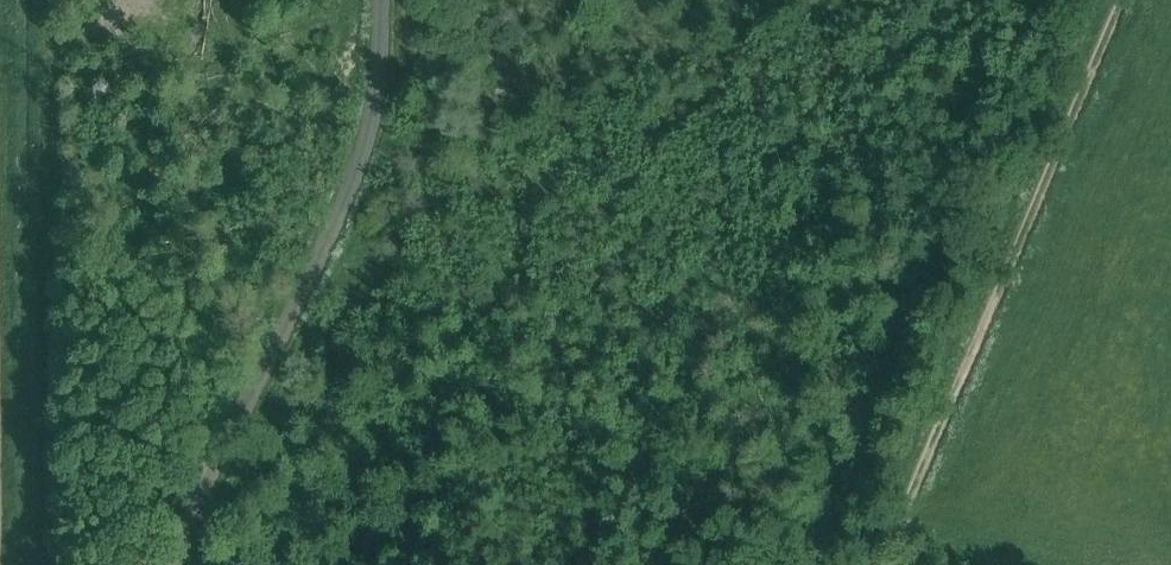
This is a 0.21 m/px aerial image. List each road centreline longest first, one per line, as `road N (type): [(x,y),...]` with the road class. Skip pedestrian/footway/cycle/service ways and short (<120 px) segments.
road 1 (track): [(883,564),(1128,0)]
road 2 (unclassified): [(162,564),(358,150),(381,0)]
road 3 (track): [(42,564),(41,0)]

